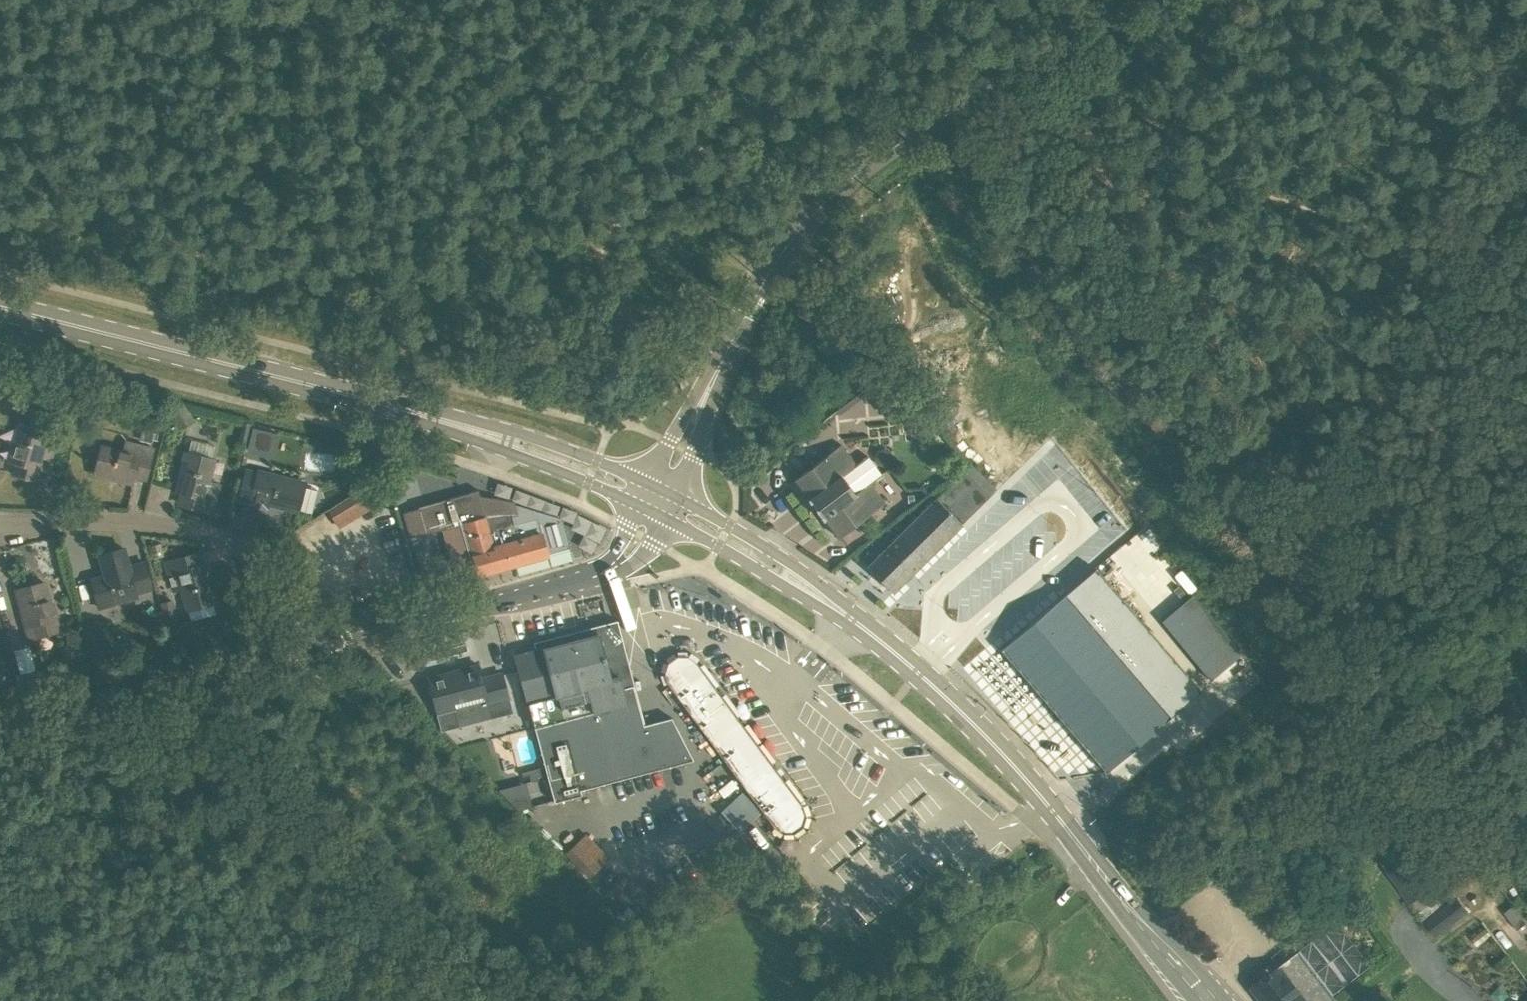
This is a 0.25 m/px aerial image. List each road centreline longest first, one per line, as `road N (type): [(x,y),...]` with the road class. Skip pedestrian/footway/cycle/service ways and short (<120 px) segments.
road 1 (unclassified): [(704,402),(775,258),(826,201),(889,150),(1142,0)]
road 2 (secondary): [(1208,1000),(973,723),(845,612)]
road 3 (secondary): [(472,431),(0,308)]
road 4 (unclassified): [(323,646),(232,545),(202,531),(134,524),(0,528)]
road 5 (unclassified): [(0,737),(323,646)]
road 6 (unclassified): [(323,646),(609,570)]
road 7 (secondary): [(845,612),(795,566),(682,502)]
road 8 (secondary): [(671,523),(845,612)]
road 9 (secondary): [(646,485),(527,436),(472,431)]
road 10 (secondary): [(472,431),(520,460),(637,506)]

